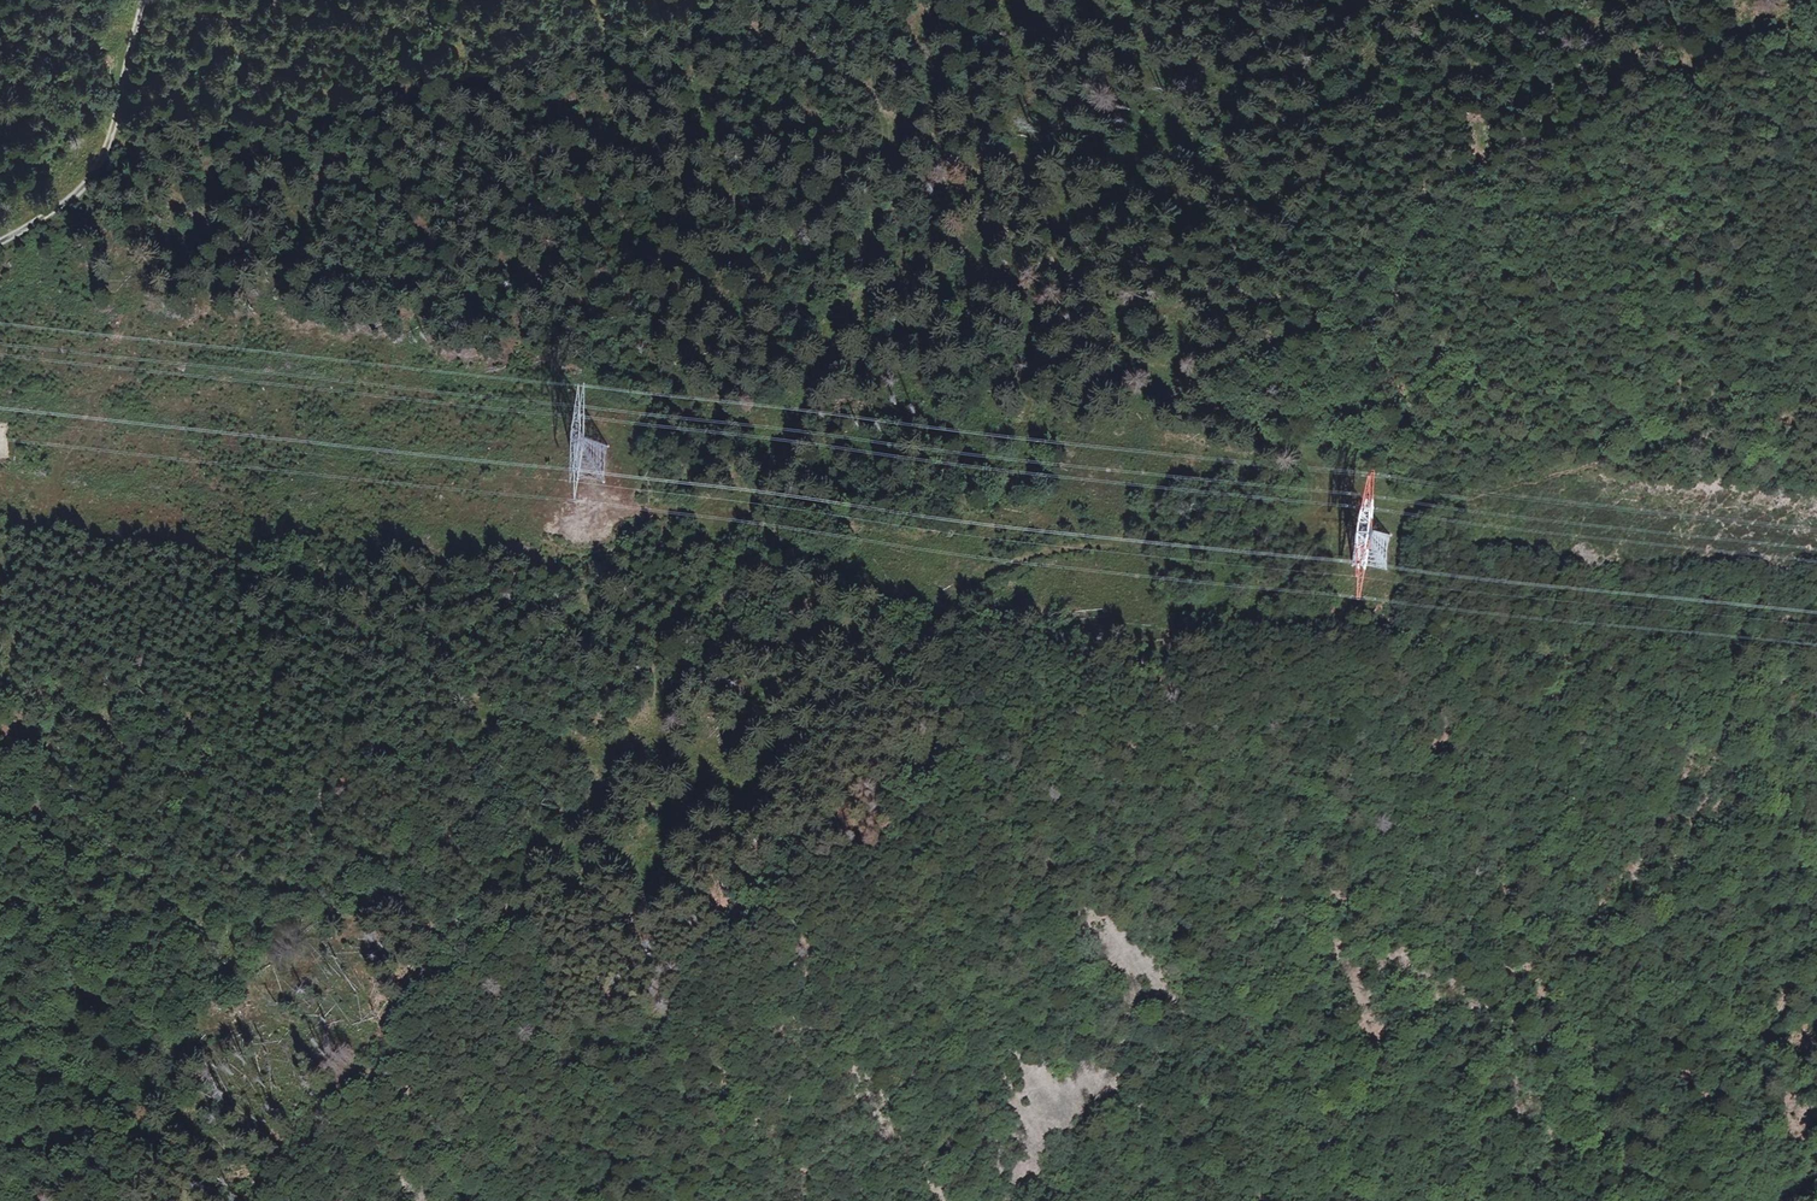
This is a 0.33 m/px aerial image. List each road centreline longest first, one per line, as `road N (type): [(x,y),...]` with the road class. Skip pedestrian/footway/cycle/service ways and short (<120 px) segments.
road 1 (track): [(679,0),(836,70),(1320,481),(1406,505),(1513,492),(1769,423),(1816,389)]
road 2 (track): [(141,0),(91,182),(0,241)]

